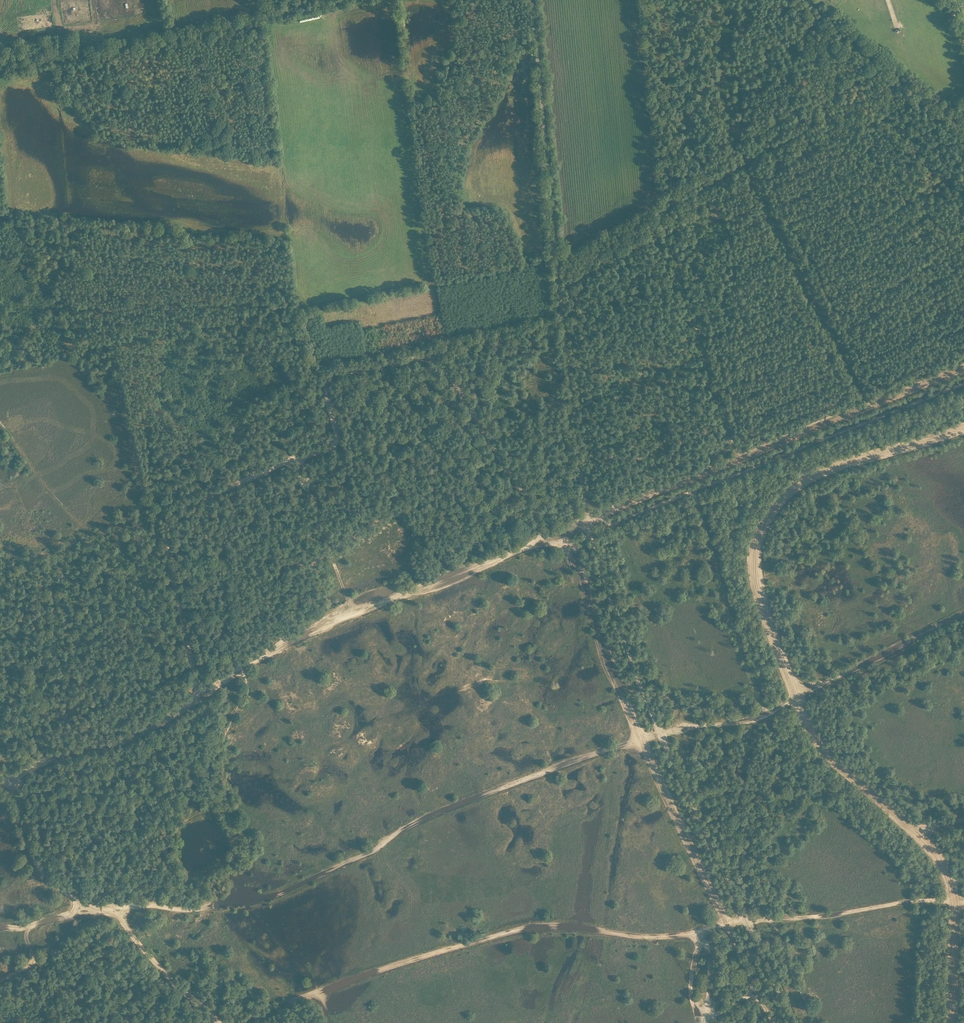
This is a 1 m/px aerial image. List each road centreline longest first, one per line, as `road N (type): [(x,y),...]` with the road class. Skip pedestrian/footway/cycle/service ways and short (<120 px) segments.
road 1 (unclassified): [(798,1022),(663,733),(588,518),(535,0)]
road 2 (track): [(119,907),(244,902),(309,881),(438,812),(637,739),(765,713),(963,617)]
road 3 (track): [(749,919),(959,890),(920,832),(835,761),(799,703),(755,580),(757,545),(777,499),(803,481),(963,427)]
road 4 (track): [(181,612),(163,513),(336,440),(323,380),(436,354),(535,515),(588,518)]
road 5 (track): [(588,518),(563,534),(638,741),(775,1022)]
road 6 (track): [(749,919),(643,936),(531,929),(390,967),(245,1022)]
road 7 (track): [(563,534),(354,613),(197,699),(181,612)]
road 8 (track): [(588,518),(963,367)]
road 9 (track): [(351,0),(0,71)]
road 10 (track): [(0,767),(12,779),(43,871),(82,897),(119,907),(218,1022)]
road 11 (track): [(0,421),(40,482),(92,533),(131,557),(181,612)]
road 12 (track): [(0,784),(158,723),(197,699)]
road 13 (track): [(963,124),(810,0)]
road 14 (track): [(959,890),(954,1022)]

